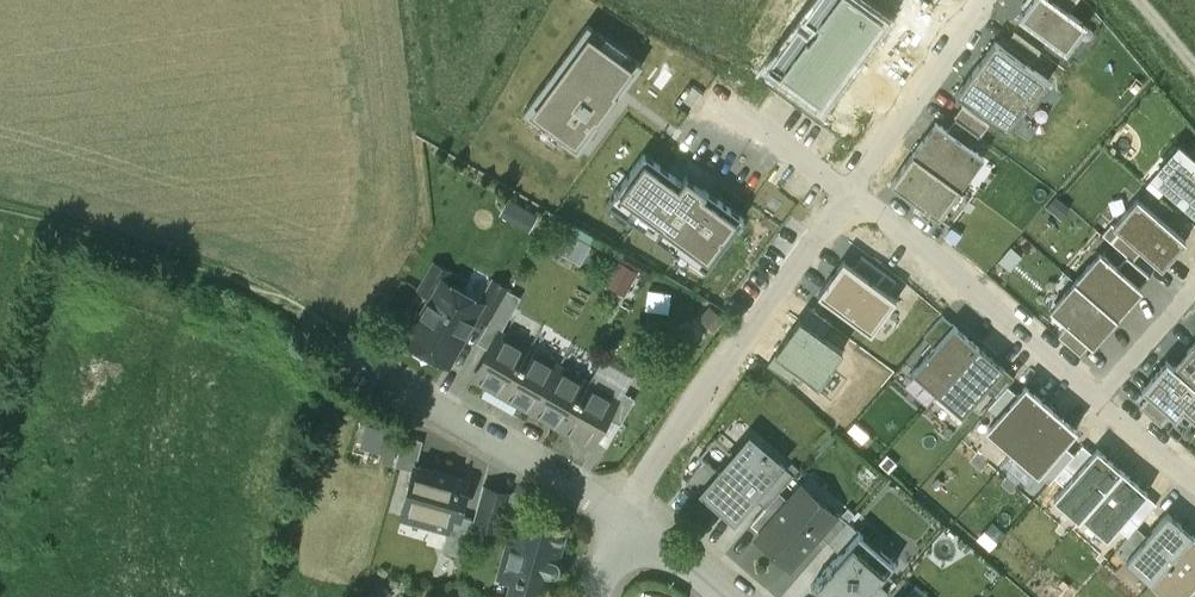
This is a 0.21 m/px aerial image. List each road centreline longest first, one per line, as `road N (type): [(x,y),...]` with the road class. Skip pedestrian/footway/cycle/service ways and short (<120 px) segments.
road 1 (track): [(362,358),(154,242),(0,211)]
road 2 (residential): [(850,195),(614,511)]
road 3 (residential): [(850,195),(1099,399)]
road 4 (residential): [(614,511),(362,358)]
road 5 (residential): [(987,0),(850,195)]
road 6 (residential): [(710,97),(850,195)]
road 7 (residential): [(1099,399),(1194,290)]
road 8 (residential): [(723,596),(614,511)]
road 9 (residential): [(1099,399),(1194,484)]

